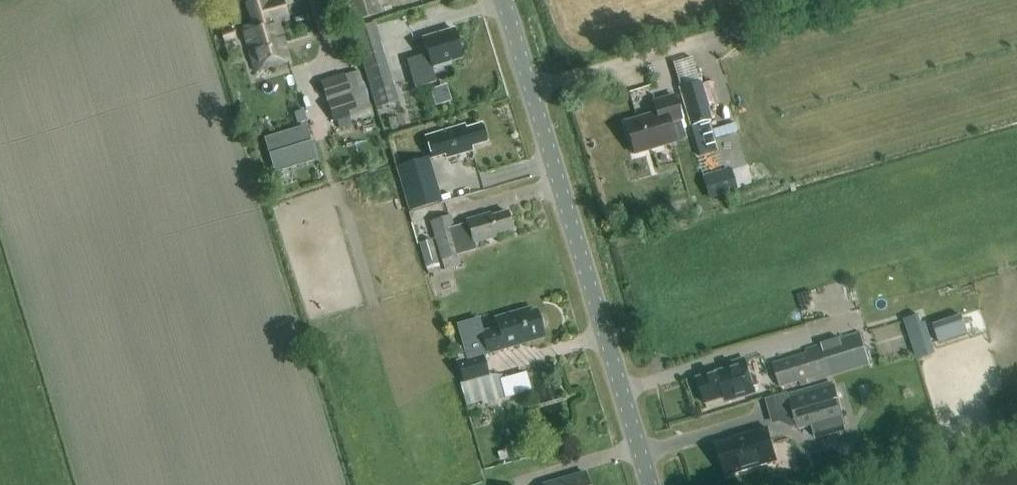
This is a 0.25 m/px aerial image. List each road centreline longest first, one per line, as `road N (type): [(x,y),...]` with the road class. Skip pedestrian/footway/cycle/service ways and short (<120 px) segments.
road 1 (tertiary): [(651,484),(504,0)]
road 2 (track): [(723,38),(857,0)]

